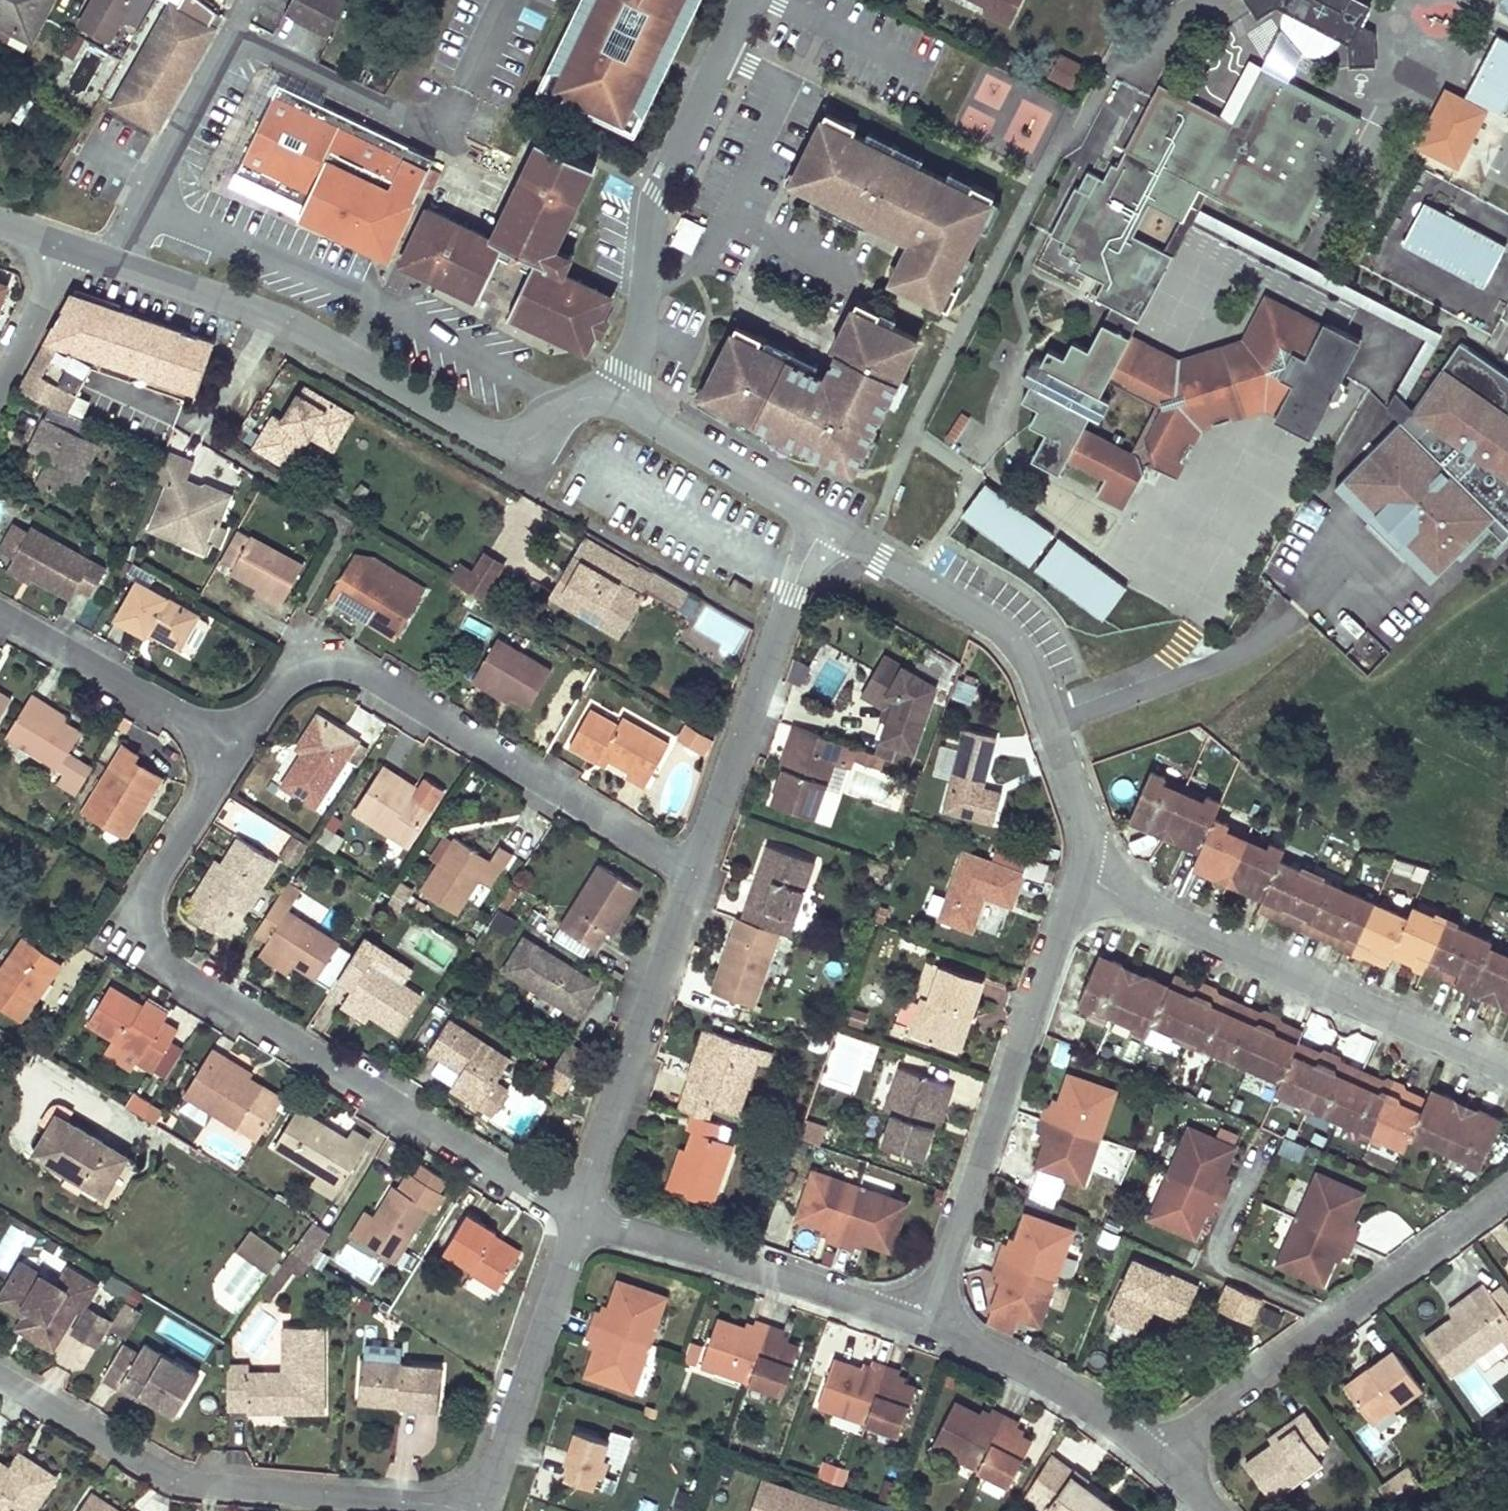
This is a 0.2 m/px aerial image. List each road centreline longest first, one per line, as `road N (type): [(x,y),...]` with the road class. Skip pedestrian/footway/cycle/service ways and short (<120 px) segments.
road 1 (residential): [(226,738),(140,905),(149,954),(576,1215)]
road 2 (residential): [(112,260),(287,317),(515,445),(591,395),(615,403)]
road 3 (residential): [(226,738),(310,657),(364,671),(692,865)]
road 4 (residential): [(490,1499),(185,1474),(0,1368)]
road 5 (residential): [(929,1320),(1064,897),(1112,880)]
road 6 (residential): [(112,260),(229,35),(441,132)]
road 7 (residential): [(824,522),(1002,630),(1050,719),(1112,880)]
road 8 (residential): [(1147,1452),(1507,1184)]
road 9 (residential): [(1112,880),(1507,1065)]
road 10 (residential): [(615,403),(641,319),(649,193),(742,0)]
road 11 (residential): [(929,1320),(752,1257),(576,1215)]
road 12 (residential): [(576,1215),(692,865)]
road 13 (residential): [(692,865),(824,522)]
road 14 (residential): [(490,1499),(576,1215)]
road 15 (residential): [(0,615),(226,738)]
road 16 (residential): [(1147,1452),(1015,1355),(929,1320)]
road 17 (residential): [(615,403),(824,522)]
road 18 (residential): [(70,245),(0,381)]

